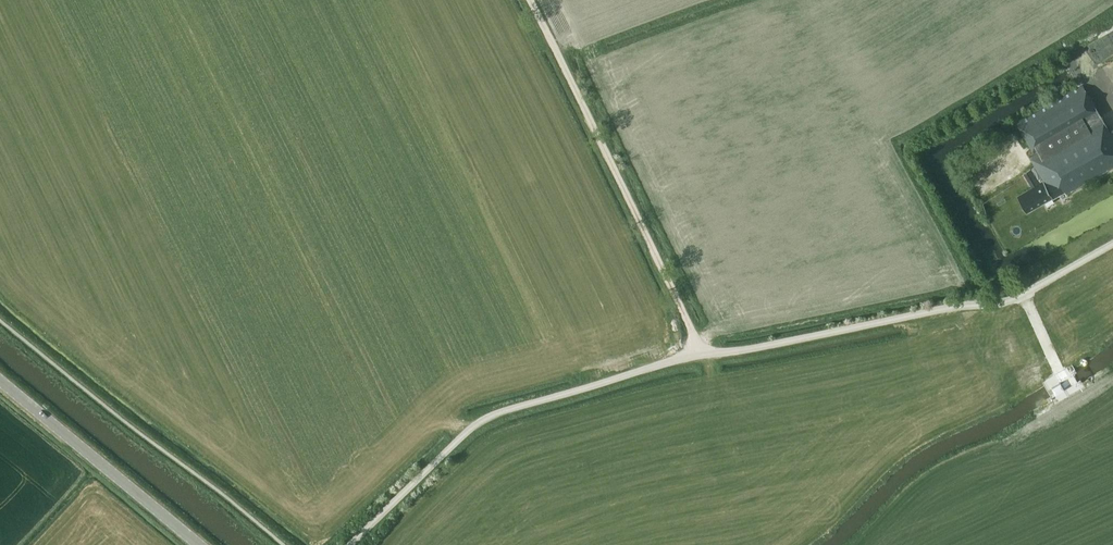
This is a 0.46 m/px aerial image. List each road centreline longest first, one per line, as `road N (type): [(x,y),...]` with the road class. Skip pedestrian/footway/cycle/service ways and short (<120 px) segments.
road 1 (unclassified): [(351,544),(481,423),(669,365),(944,307),(1004,302),(1112,244)]
road 2 (track): [(703,358),(528,0)]
road 3 (secondary): [(199,544),(0,379)]

